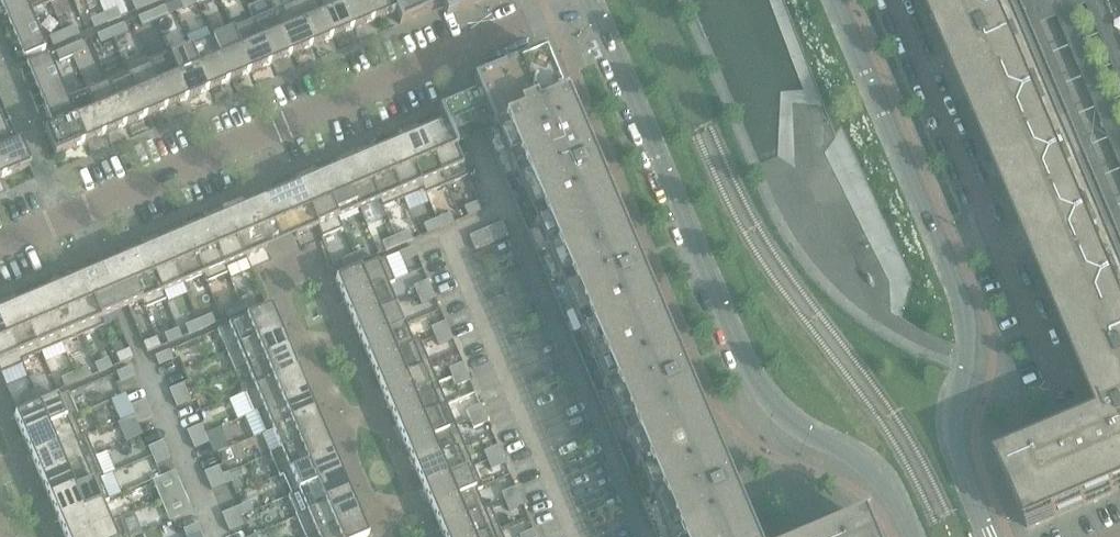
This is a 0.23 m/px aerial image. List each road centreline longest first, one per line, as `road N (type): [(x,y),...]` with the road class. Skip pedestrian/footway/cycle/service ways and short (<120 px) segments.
road 1 (tertiary): [(593,0),(753,381),(784,417),(875,463),(915,536)]
road 2 (residential): [(0,245),(581,0)]
road 3 (tertiary): [(992,536),(959,460),(968,322),(961,282),(836,0)]
road 4 (residential): [(1061,380),(896,0)]

